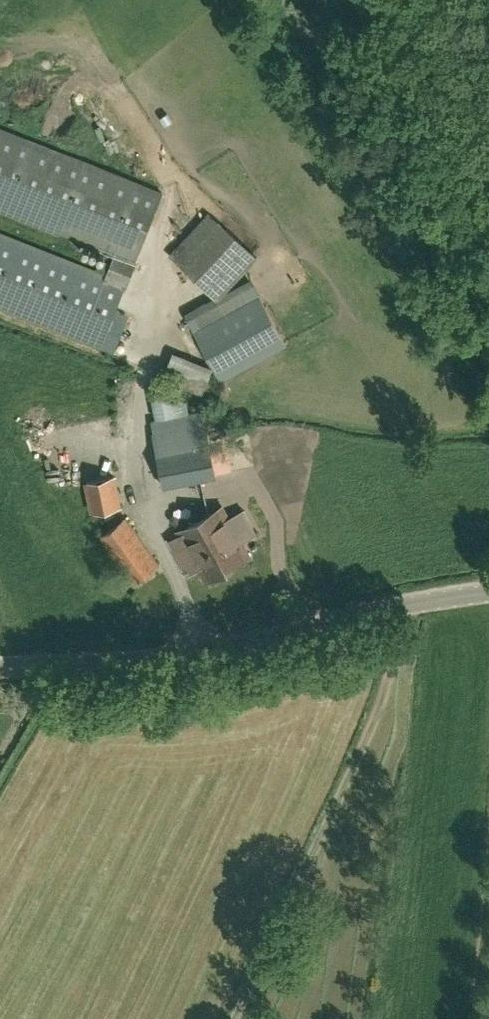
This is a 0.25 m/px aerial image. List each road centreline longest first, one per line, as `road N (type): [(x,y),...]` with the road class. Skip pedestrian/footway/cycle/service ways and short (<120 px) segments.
road 1 (unclassified): [(0,669),(172,660),(488,594)]
road 2 (track): [(383,613),(382,691),(234,1018)]
road 3 (track): [(488,787),(469,1018)]

